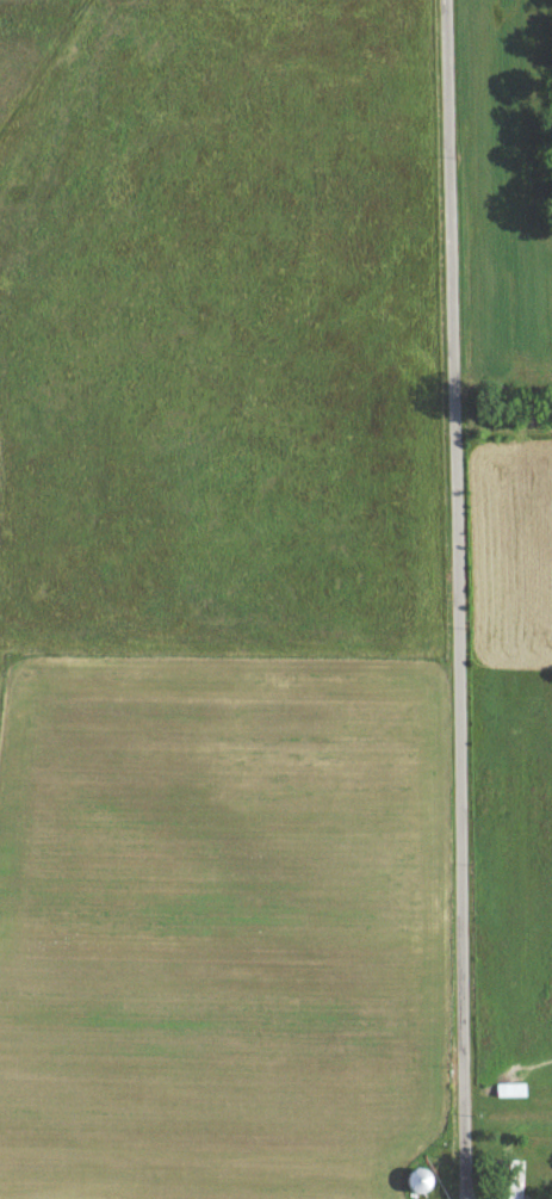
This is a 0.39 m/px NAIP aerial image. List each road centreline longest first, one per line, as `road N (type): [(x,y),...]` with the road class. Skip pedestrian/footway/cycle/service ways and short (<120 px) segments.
road 1 (residential): [(467,1198),(447,0)]

